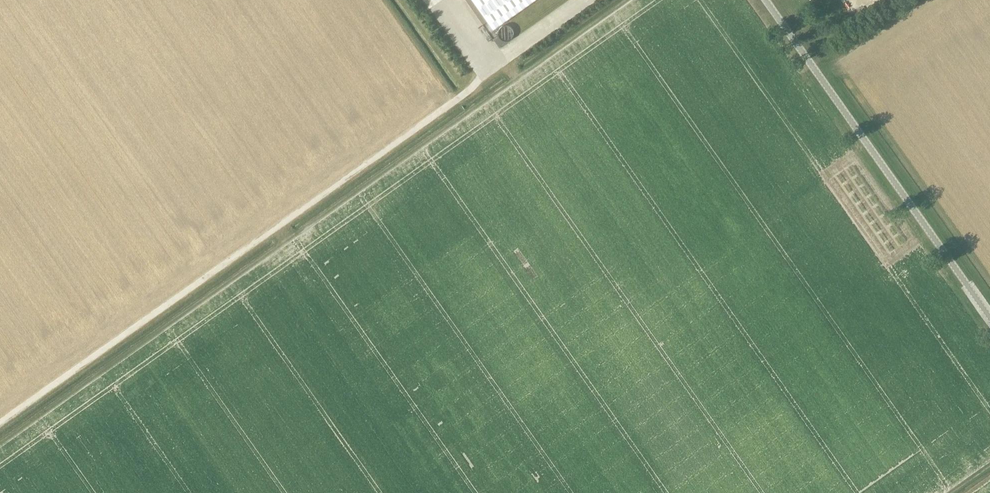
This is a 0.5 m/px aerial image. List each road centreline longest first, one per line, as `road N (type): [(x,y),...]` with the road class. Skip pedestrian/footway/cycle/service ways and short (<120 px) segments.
road 1 (track): [(480,79),(0,422)]
road 2 (unclassified): [(989,318),(766,0)]

